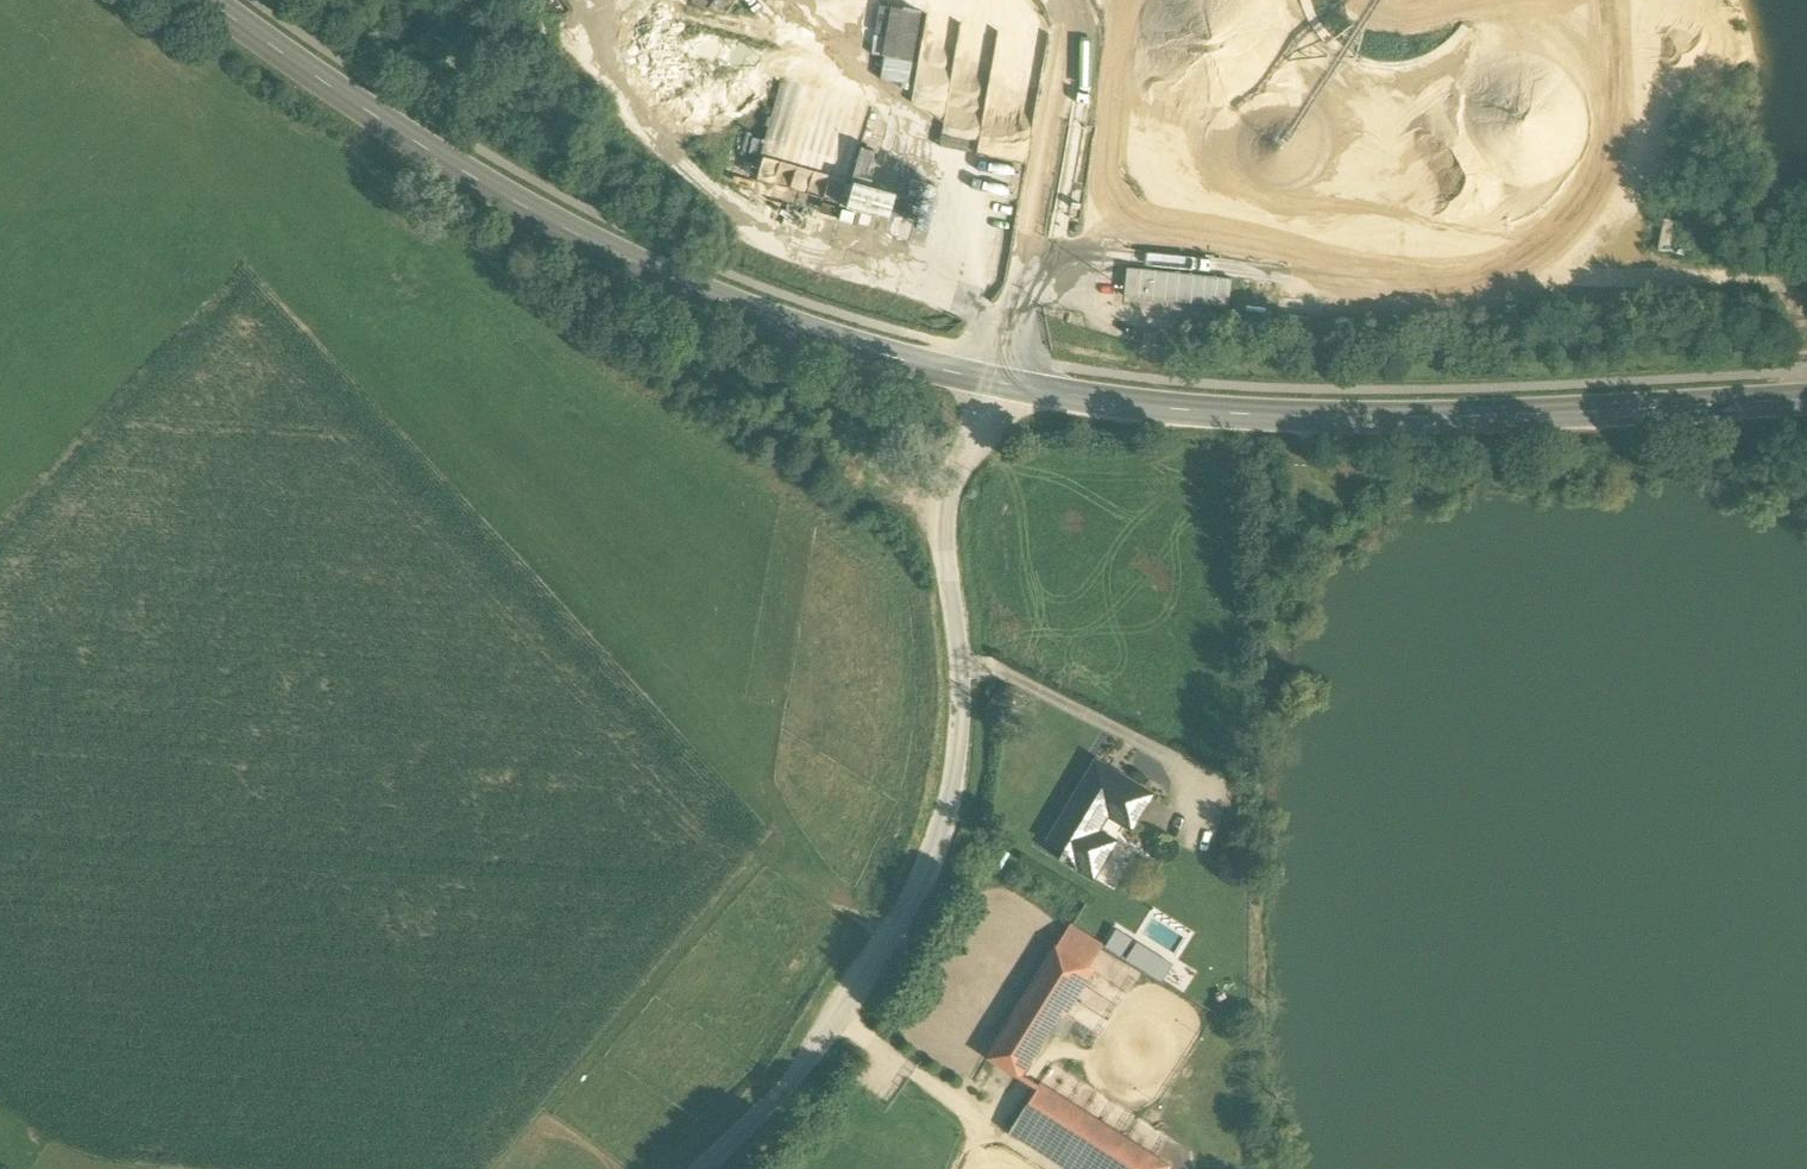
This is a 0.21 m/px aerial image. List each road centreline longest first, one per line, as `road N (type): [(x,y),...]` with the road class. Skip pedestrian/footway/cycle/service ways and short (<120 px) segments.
road 1 (tertiary): [(207,0),(532,215),(743,313),(895,366),(1000,389),(1243,417),(1530,414),(1806,400)]

